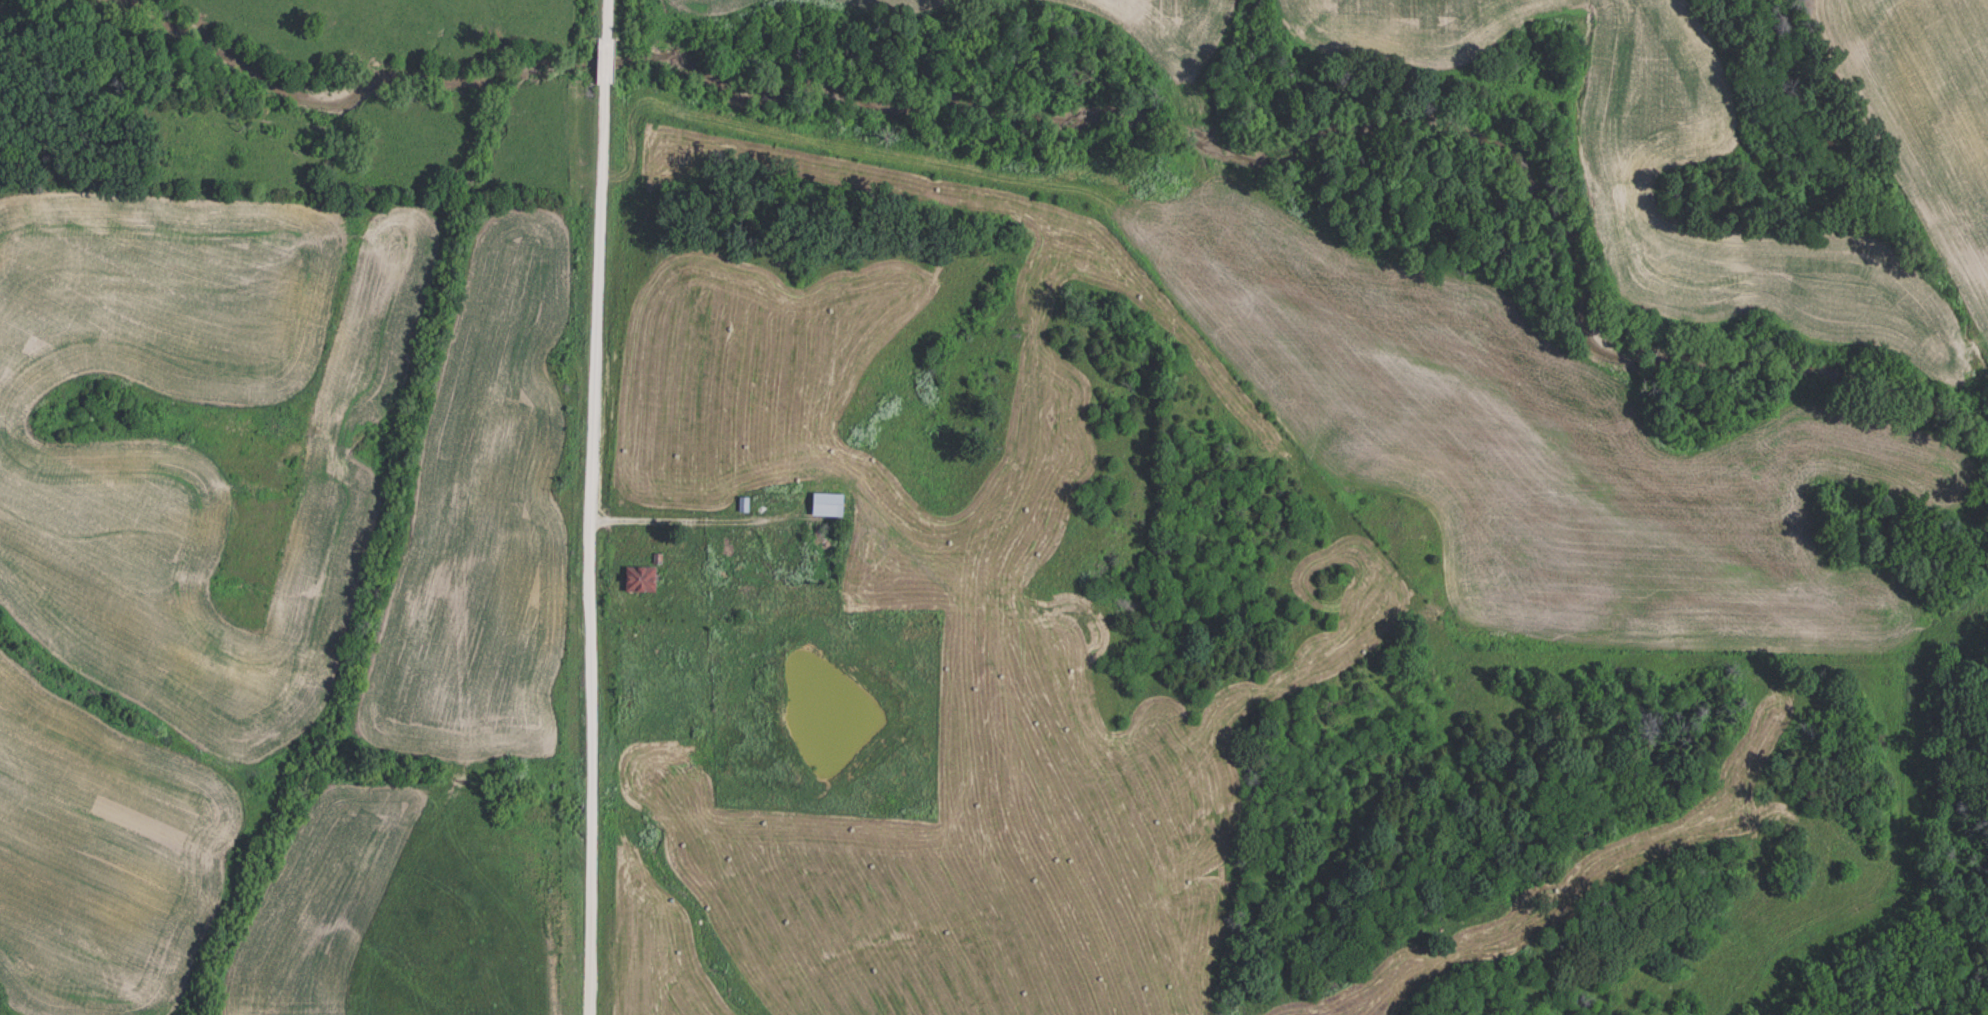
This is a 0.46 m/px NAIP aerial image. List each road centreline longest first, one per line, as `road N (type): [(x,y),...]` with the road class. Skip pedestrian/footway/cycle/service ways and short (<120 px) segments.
road 1 (residential): [(585,1014),(606,83)]

